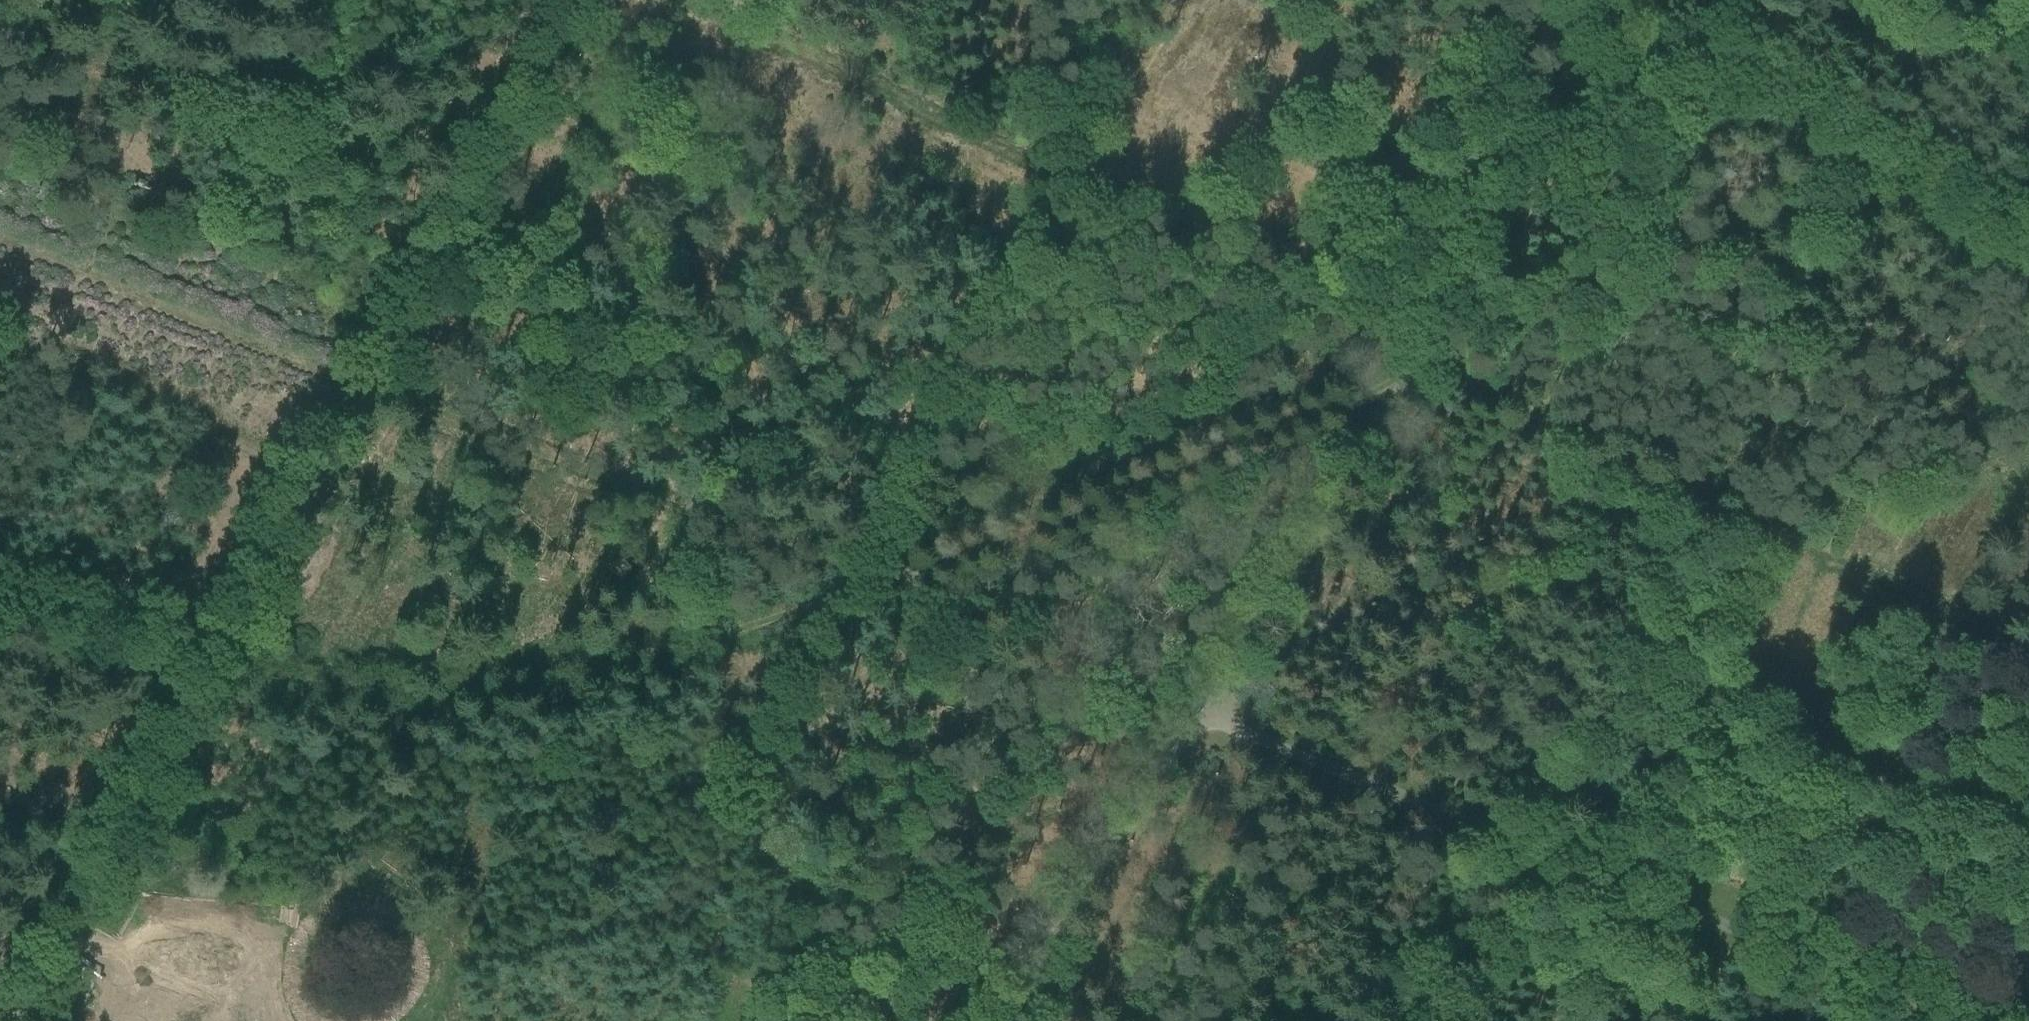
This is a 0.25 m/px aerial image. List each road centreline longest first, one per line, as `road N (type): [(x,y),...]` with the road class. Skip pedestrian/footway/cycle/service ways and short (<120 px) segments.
road 1 (unclassified): [(1963,1020),(1197,711)]
road 2 (track): [(365,384),(19,1020)]
road 3 (unclassified): [(2028,659),(1420,354)]
road 4 (unclassified): [(276,673),(399,691),(529,684),(711,649),(897,594)]
road 5 (unclassified): [(368,378),(897,594)]
road 6 (unclassified): [(897,594),(1222,463),(1387,408)]
road 7 (unclassified): [(1632,9),(2028,248)]
road 8 (unclassified): [(368,378),(576,0)]
road 9 (unclassified): [(1420,354),(1632,9)]
road 10 (unclassified): [(0,244),(361,391)]
road 11 (unclassified): [(1003,1020),(1197,711)]
road 12 (unclassified): [(1197,711),(1387,408)]
road 13 (unclassified): [(897,594),(1197,711)]

